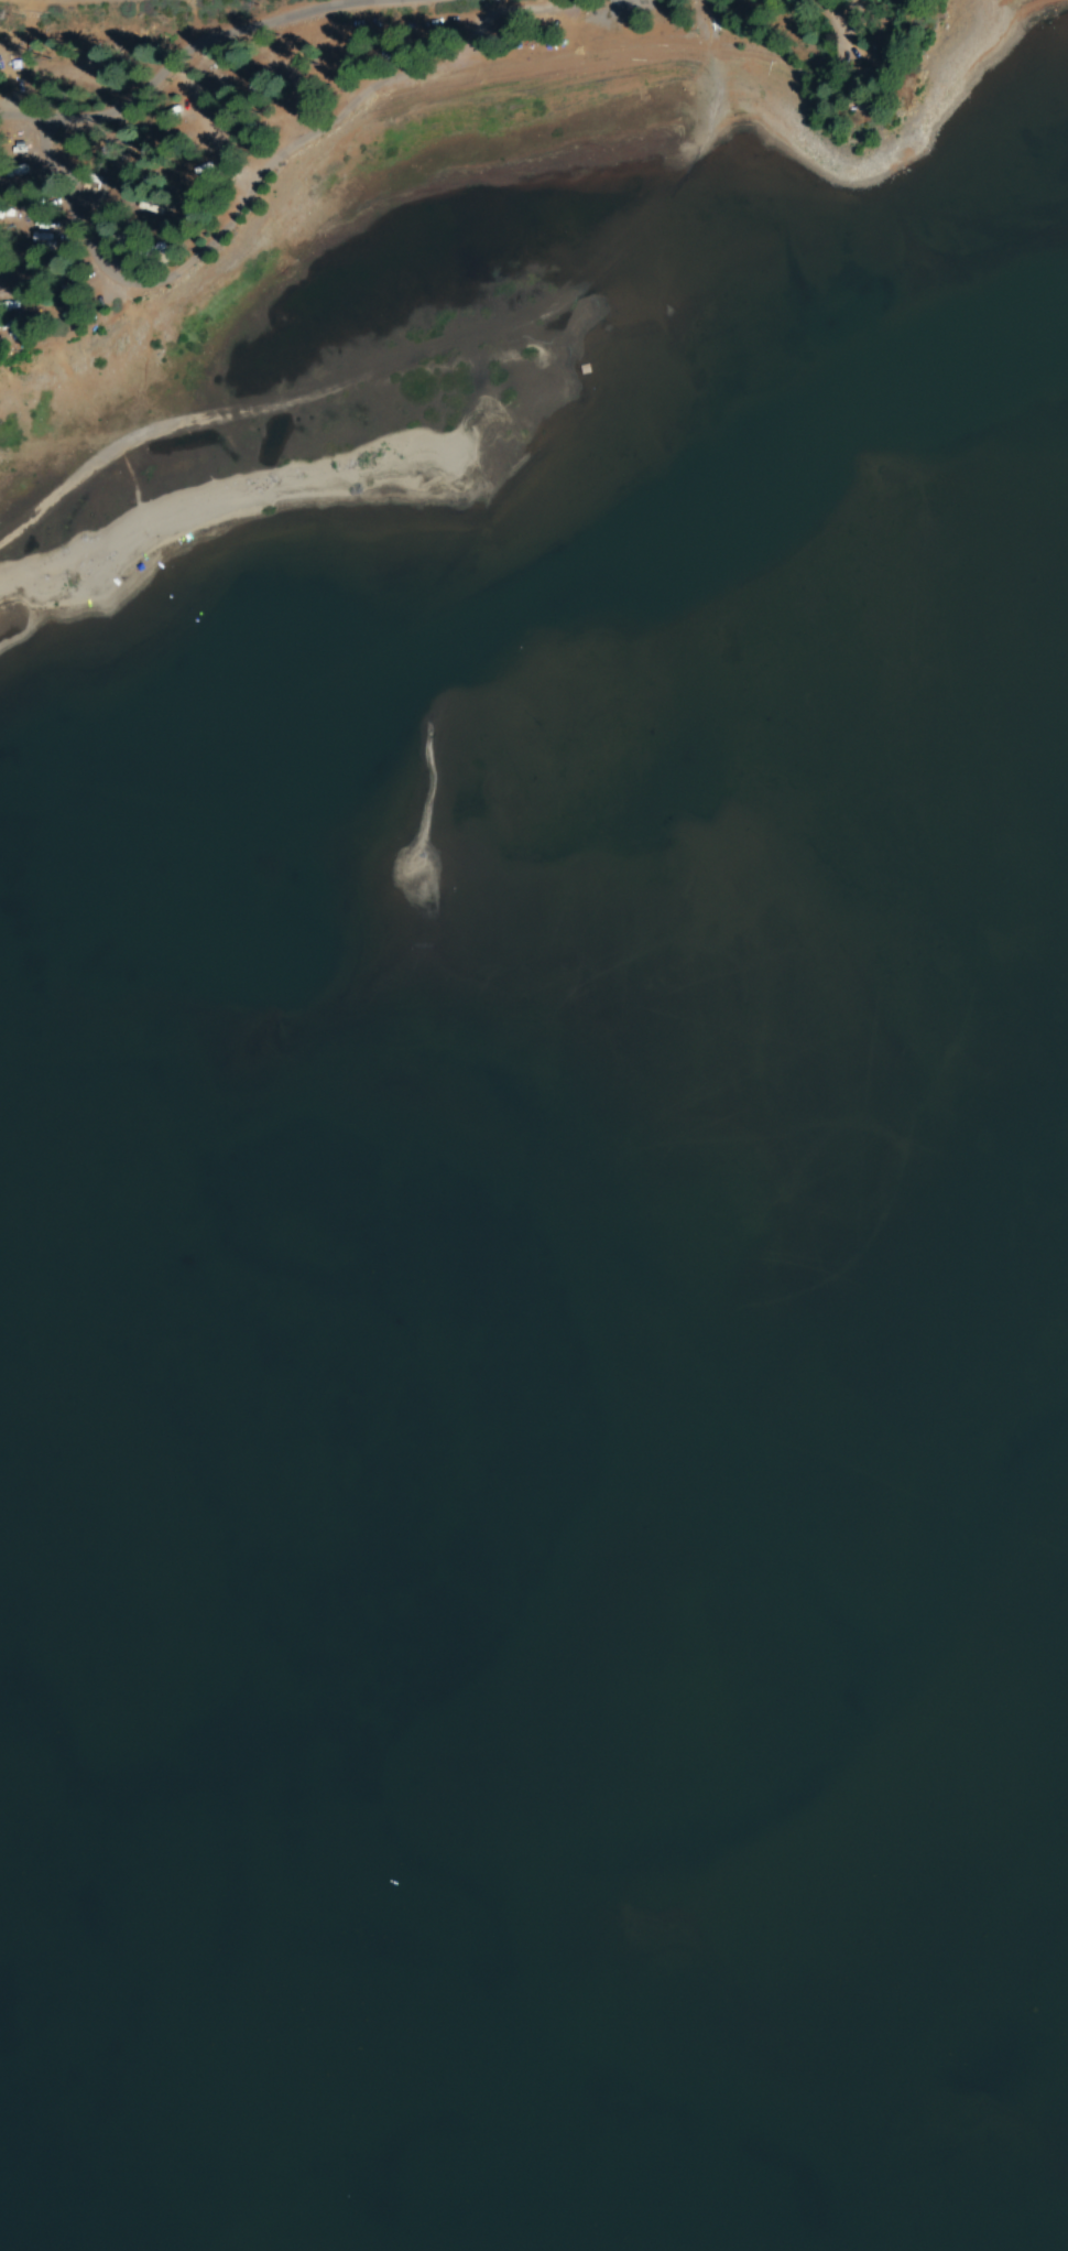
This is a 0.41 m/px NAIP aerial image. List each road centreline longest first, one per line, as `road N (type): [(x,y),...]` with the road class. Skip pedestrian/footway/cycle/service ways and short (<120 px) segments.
road 1 (residential): [(0,127),(405,0)]

